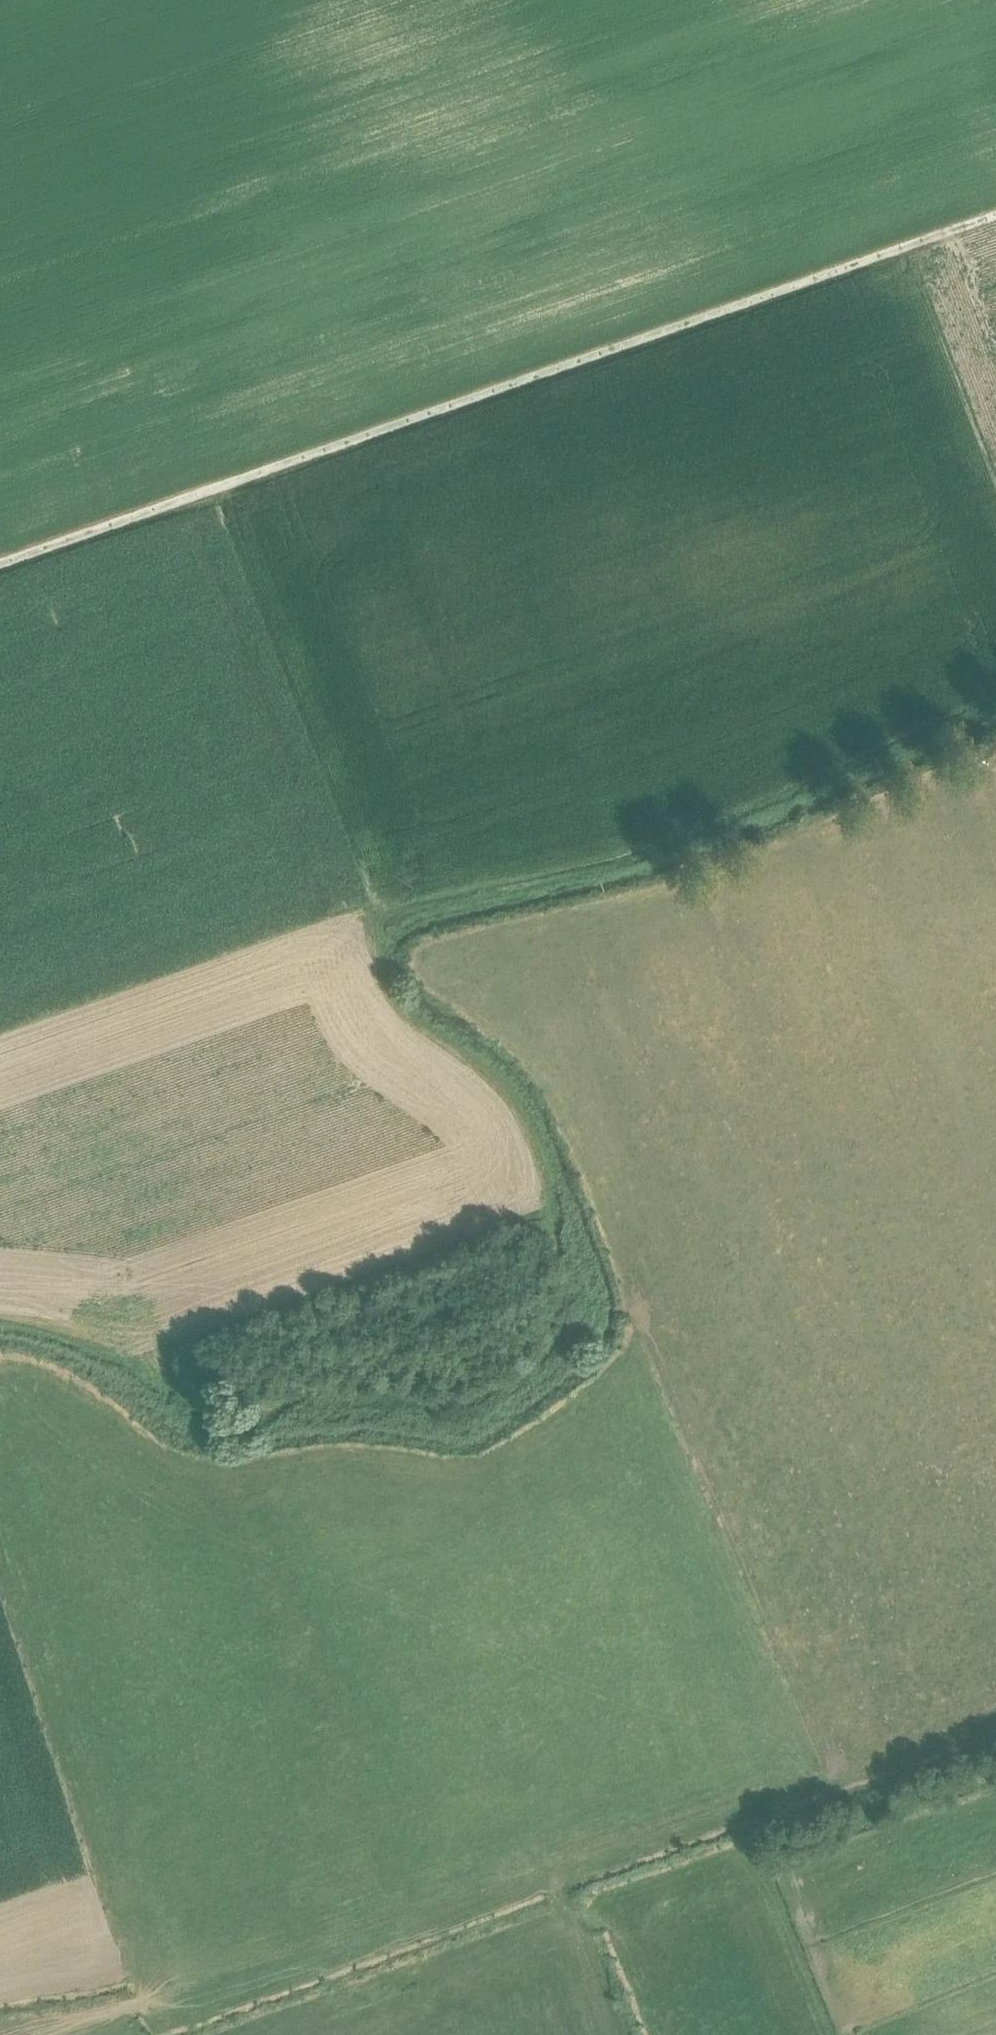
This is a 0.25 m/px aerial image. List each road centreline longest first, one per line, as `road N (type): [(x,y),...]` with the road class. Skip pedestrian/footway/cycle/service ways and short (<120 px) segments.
road 1 (track): [(162,2011),(571,1875)]

